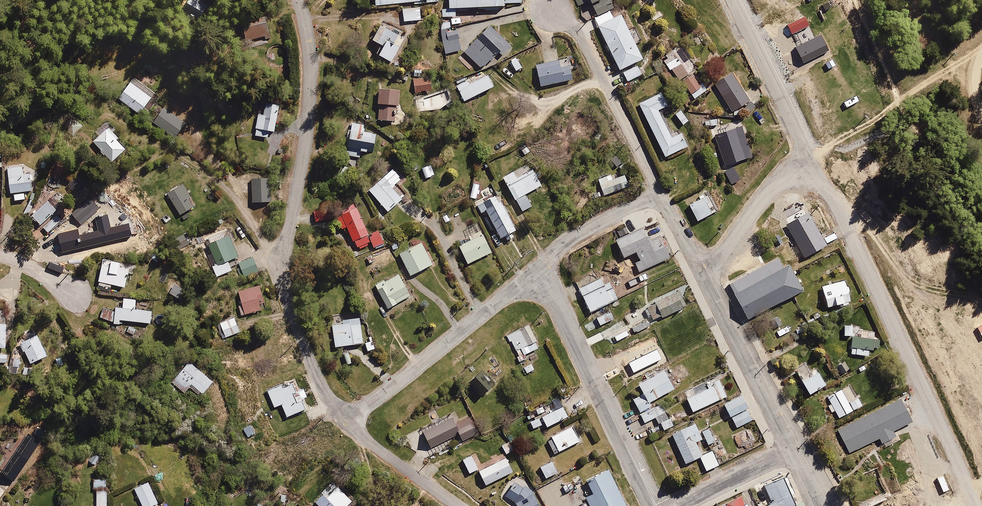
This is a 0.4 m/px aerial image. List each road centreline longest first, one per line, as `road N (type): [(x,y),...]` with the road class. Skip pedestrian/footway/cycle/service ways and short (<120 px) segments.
road 1 (residential): [(348,421),(301,340),(279,266),(312,70),(298,0)]
road 2 (residential): [(978,505),(810,158)]
road 3 (residential): [(655,505),(537,261)]
road 4 (residential): [(537,261),(348,421)]
road 5 (residential): [(658,187),(575,26),(552,4)]
road 6 (track): [(981,51),(810,158)]
road 7 (residential): [(795,448),(704,279)]
road 8 (track): [(981,304),(916,282),(865,218),(840,211)]
road 9 (residential): [(810,158),(735,0)]
road 10 (residential): [(810,158),(786,171),(704,279)]
road 11 (residential): [(658,187),(537,261)]
road 12 (residential): [(457,505),(348,421)]
road 13 (residential): [(679,505),(795,448)]

